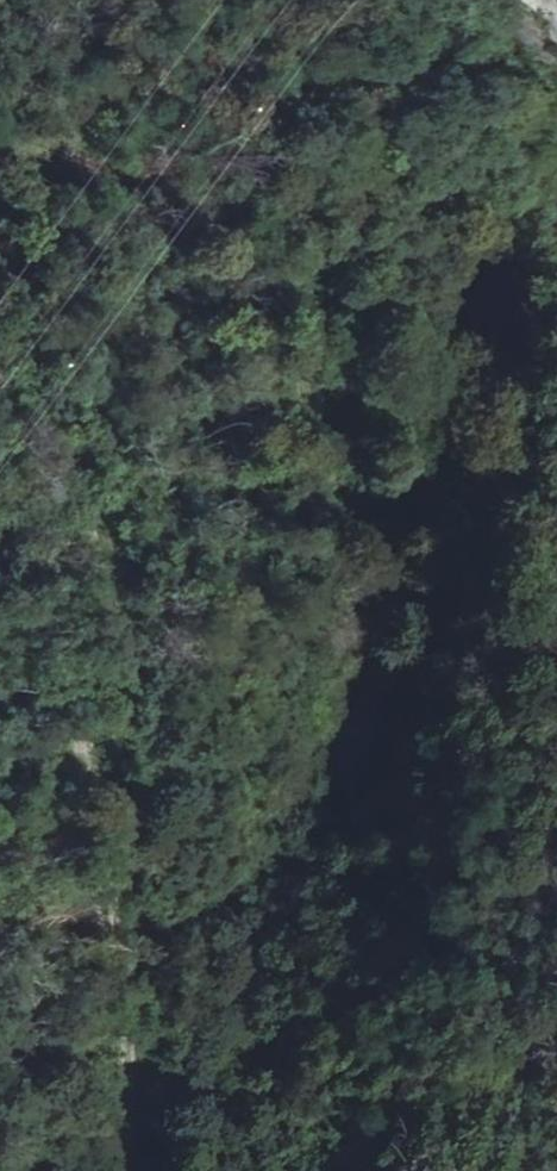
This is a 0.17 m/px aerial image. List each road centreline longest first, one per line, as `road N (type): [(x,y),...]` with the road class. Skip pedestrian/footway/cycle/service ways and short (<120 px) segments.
road 1 (track): [(0,259),(123,675),(163,1170)]
road 2 (track): [(329,1170),(423,1099),(469,1083),(518,1094),(556,1131)]

